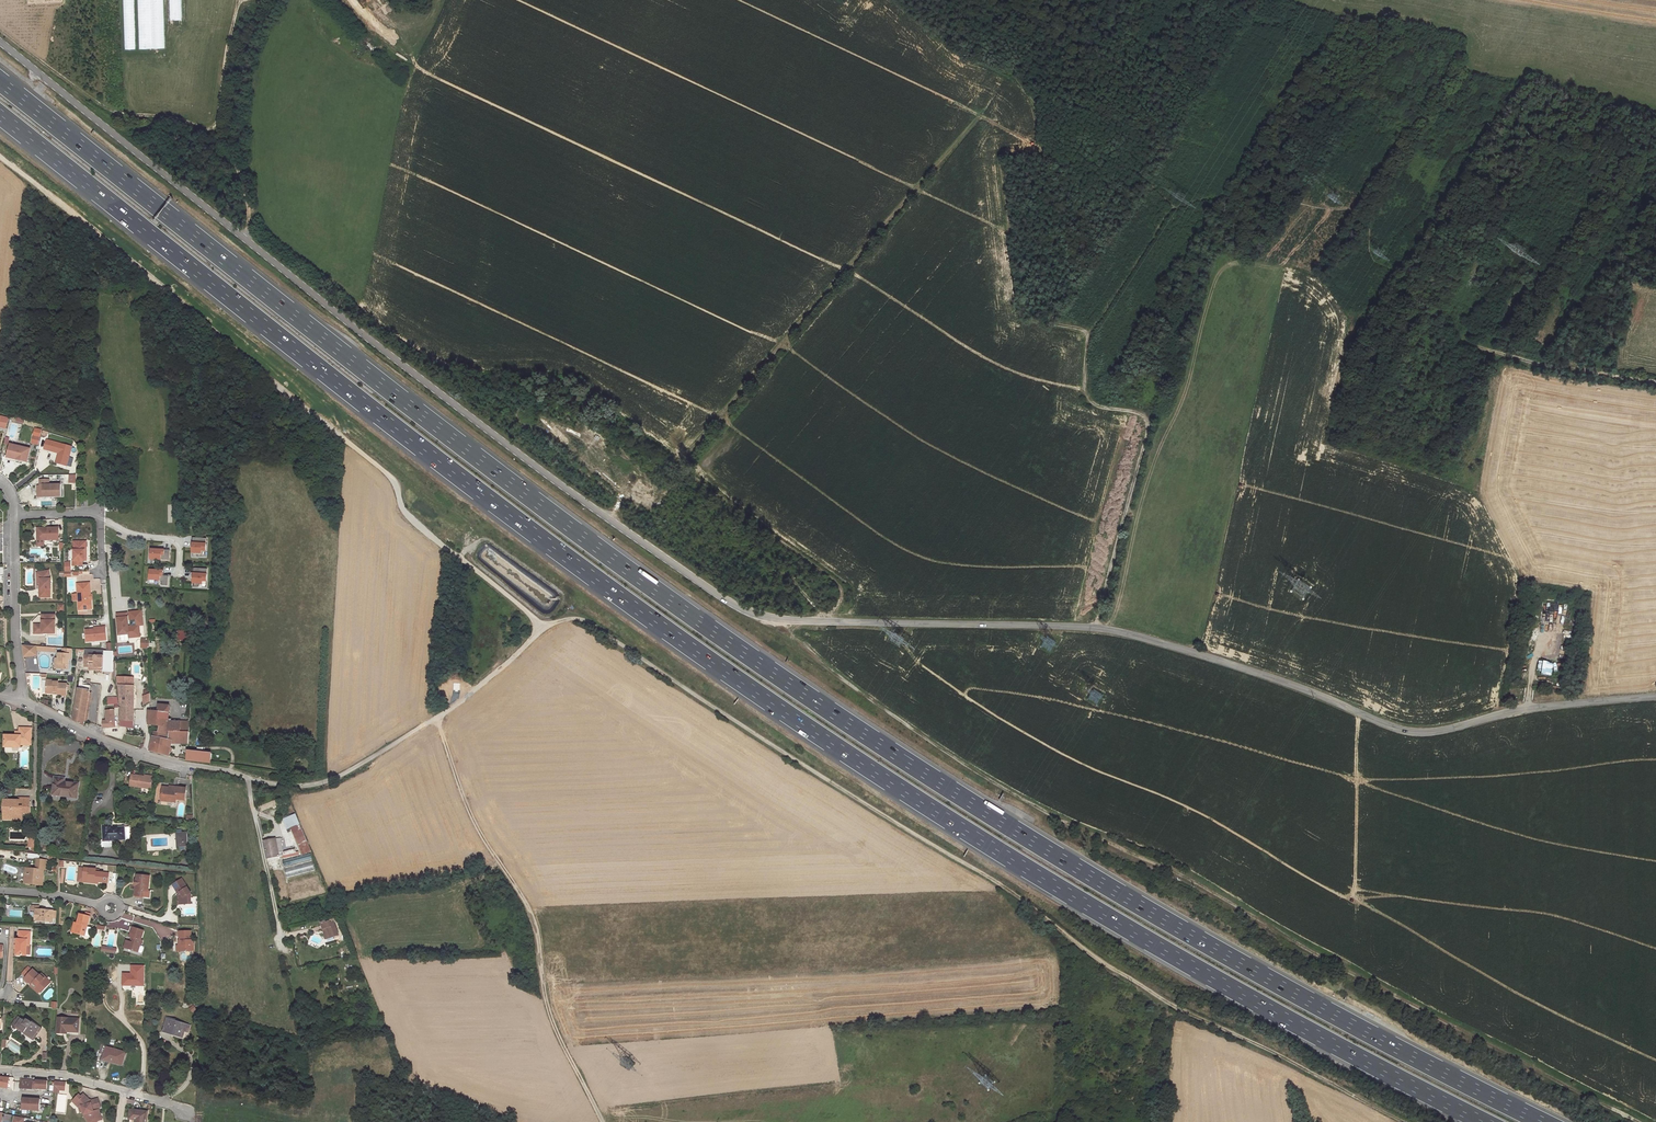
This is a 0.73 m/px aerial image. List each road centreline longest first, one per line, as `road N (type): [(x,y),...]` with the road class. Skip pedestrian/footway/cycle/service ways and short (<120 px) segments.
road 1 (unclassified): [(0,41),(361,332),(738,609),(782,622),(1124,633),(1414,733),(1518,710),(1655,697)]
road 2 (motorway): [(1543,1121),(1138,904),(809,697),(506,479),(0,81)]
road 3 (motorway): [(0,115),(490,501),(797,720),(1126,928),(1484,1121)]
road 4 (track): [(548,625),(590,623),(1006,888),(1093,957),(1176,1008),(1406,1121)]
road 5 (track): [(782,622),(857,690),(1004,788),(1205,886),(1640,1121)]
road 6 (track): [(548,625),(404,512),(391,478),(0,156)]
road 7 (track): [(829,622),(838,585),(680,461),(975,121)]
road 8 (track): [(1655,380),(1478,331),(1466,330),(1446,347),(1404,333),(1412,296),(1395,270),(1370,257),(1367,228),(1349,209),(1305,206),(1283,191),(1263,190),(1172,208)]
road 9 (track): [(603,1121),(548,1010),(529,907),(482,837),(439,725),(548,625)]
road 10 (track): [(1172,208),(1088,333),(1084,392),(1092,406),(1148,421),(1094,629)]
road 11 (residential): [(18,701),(143,754),(248,778),(283,950)]
road 12 (track): [(235,0),(210,132),(105,111),(0,32)]
road 13 (track): [(599,1115),(967,1074)]
road 14 (track): [(1088,333),(1033,322),(1019,310),(1000,163),(1045,151)]
road 15 (track): [(243,236),(248,203),(230,139),(248,48),(278,0)]
road 16 (track): [(248,778),(319,784),(442,716)]
road 17 (residential): [(0,1070),(66,1076),(189,1110)]
road 18 (residential): [(14,515),(18,701)]
road 19 (track): [(248,203),(349,291)]

